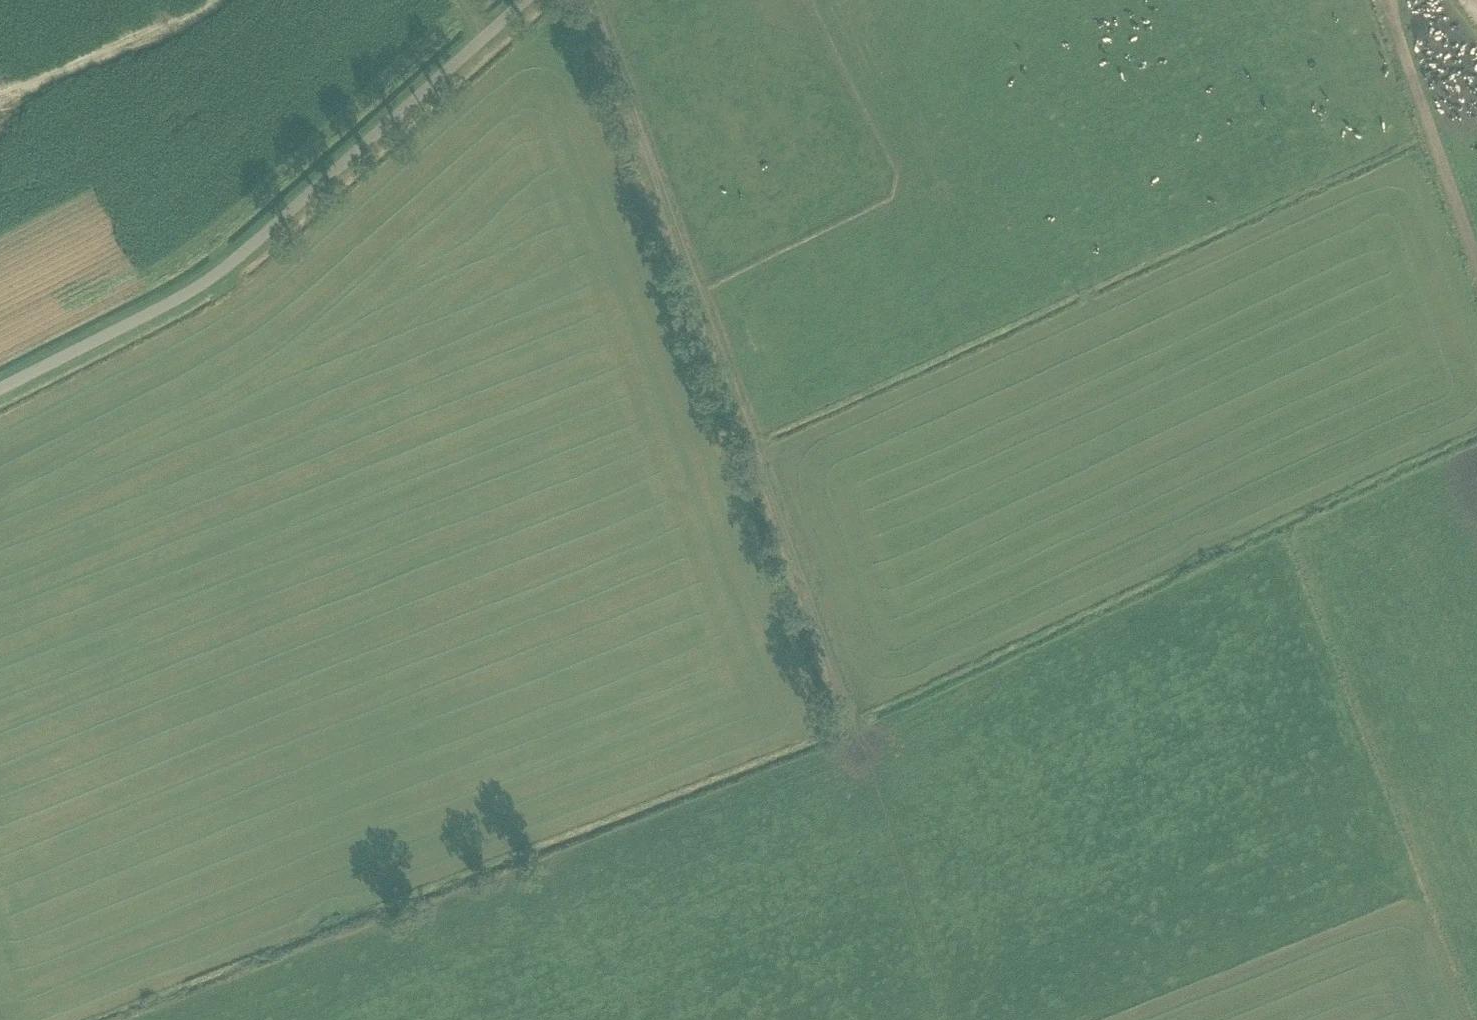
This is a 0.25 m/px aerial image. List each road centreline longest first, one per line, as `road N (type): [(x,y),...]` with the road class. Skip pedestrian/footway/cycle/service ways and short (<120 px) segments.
road 1 (unclassified): [(237,251),(522,0)]
road 2 (track): [(0,391),(133,322),(237,251)]

